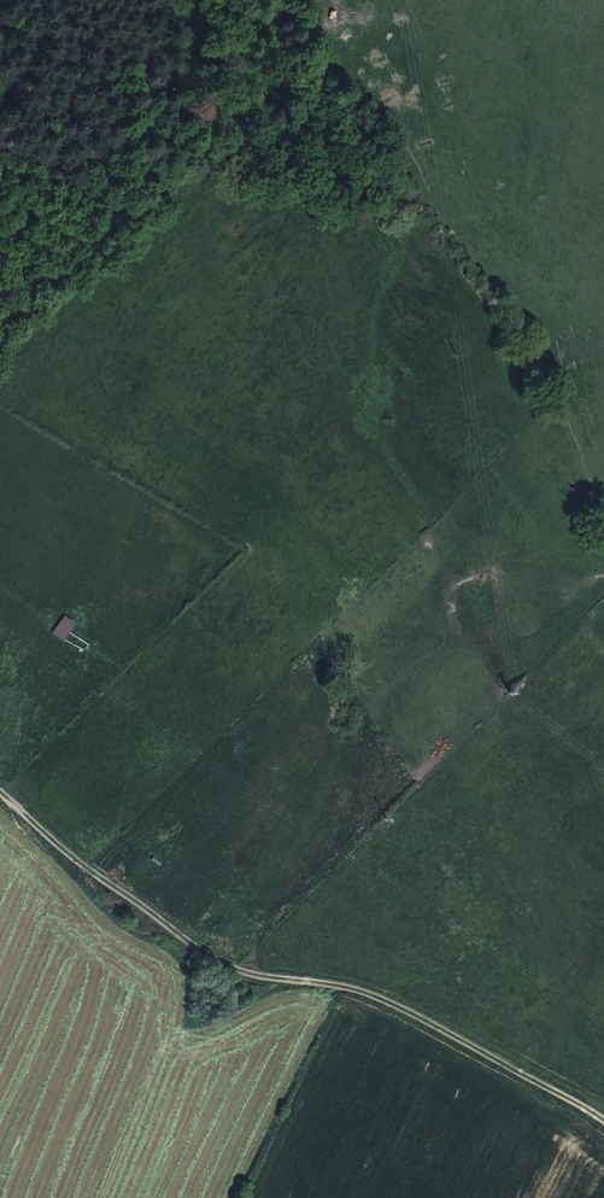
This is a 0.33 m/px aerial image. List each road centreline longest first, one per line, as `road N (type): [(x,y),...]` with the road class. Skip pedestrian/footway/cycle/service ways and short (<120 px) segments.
road 1 (track): [(603,1120),(392,1005),(323,982),(234,969),(195,948),(56,844),(0,792)]

